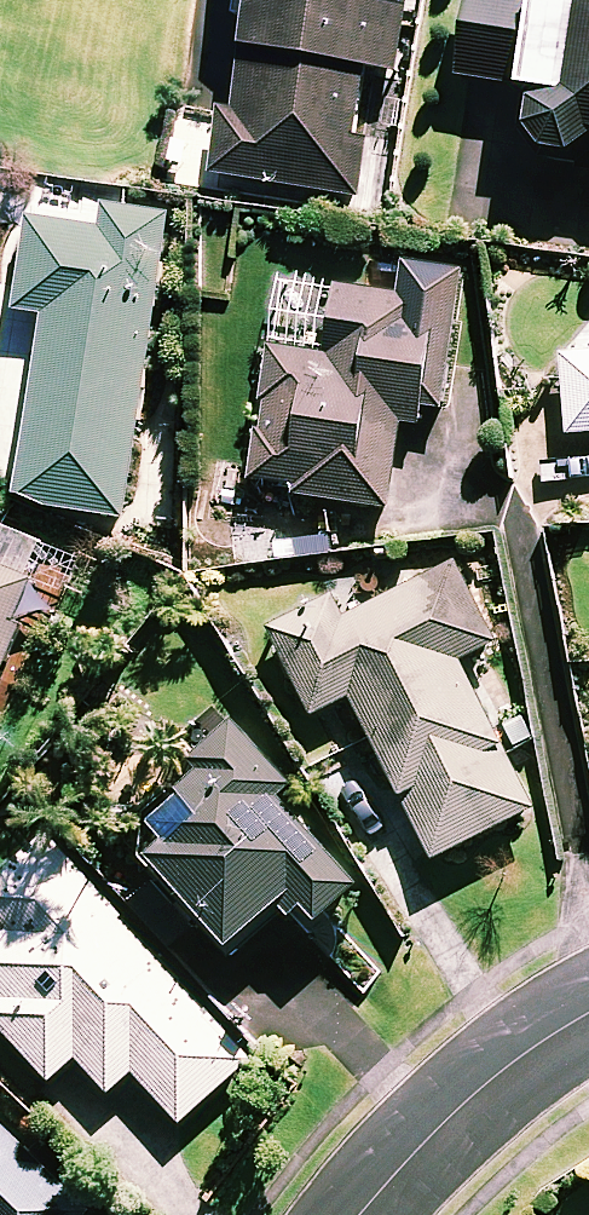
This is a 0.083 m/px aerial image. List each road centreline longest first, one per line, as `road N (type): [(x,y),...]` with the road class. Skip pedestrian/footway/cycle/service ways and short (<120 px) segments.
road 1 (residential): [(358,1214),(452,1114),(588,1013)]

